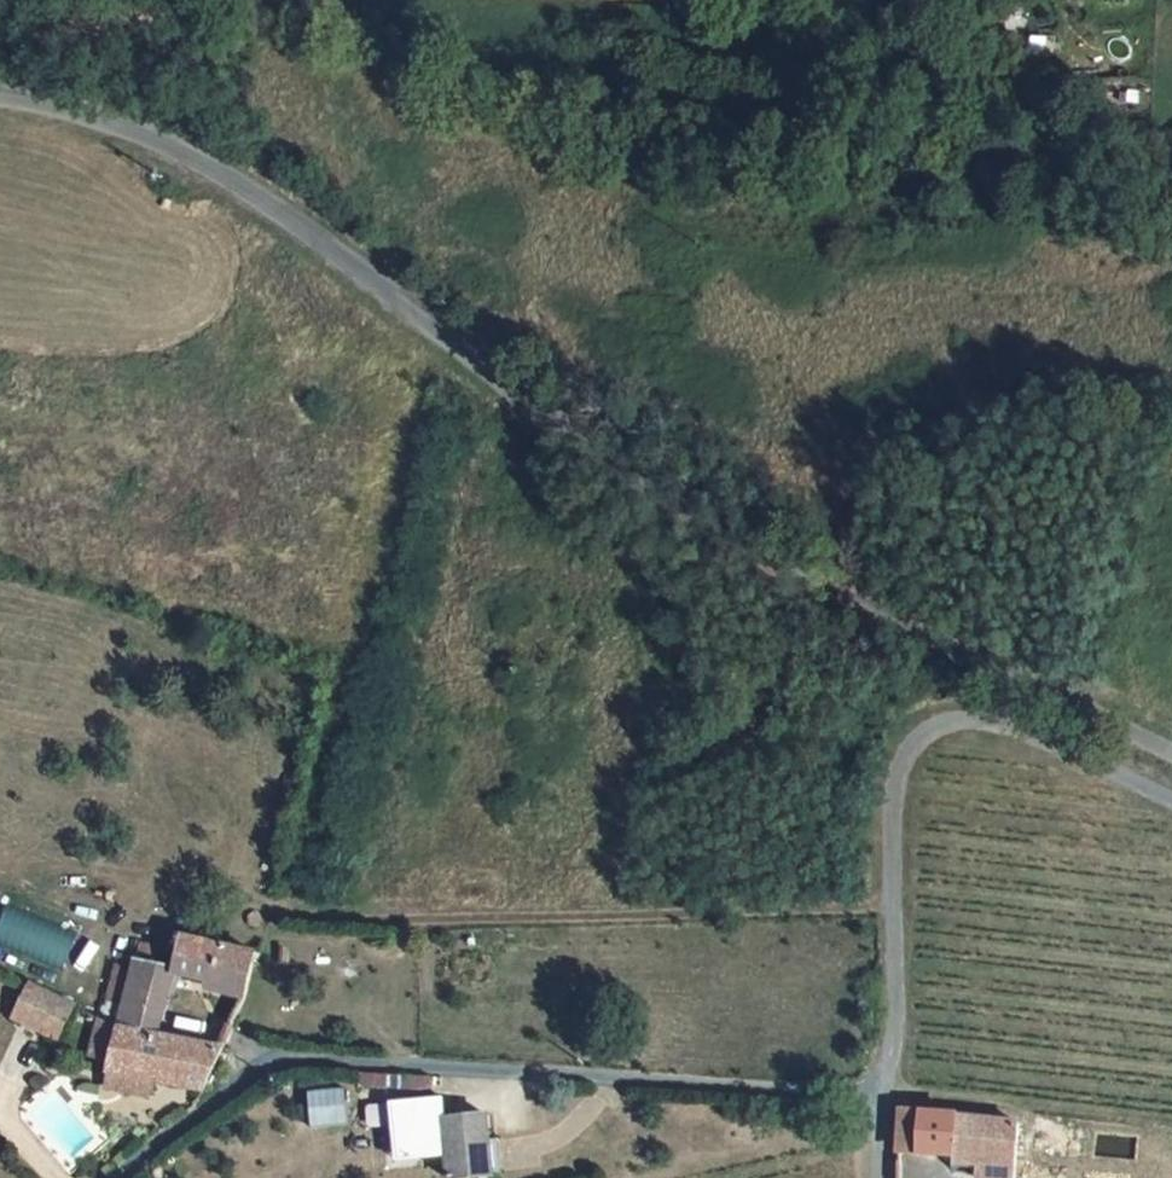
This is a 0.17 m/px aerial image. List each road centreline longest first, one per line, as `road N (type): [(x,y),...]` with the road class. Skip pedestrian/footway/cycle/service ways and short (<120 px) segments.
road 1 (unclassified): [(1171,755),(703,521),(543,412),(341,250),(223,174),(102,119),(0,97)]
road 2 (unclassified): [(119,1177),(270,1062),(735,1079),(881,1099)]
road 3 (unclassified): [(1171,800),(1013,727),(965,721),(926,734),(905,757),(892,802),(898,980),(881,1099)]
road 4 (track): [(0,44),(137,27),(209,0)]

